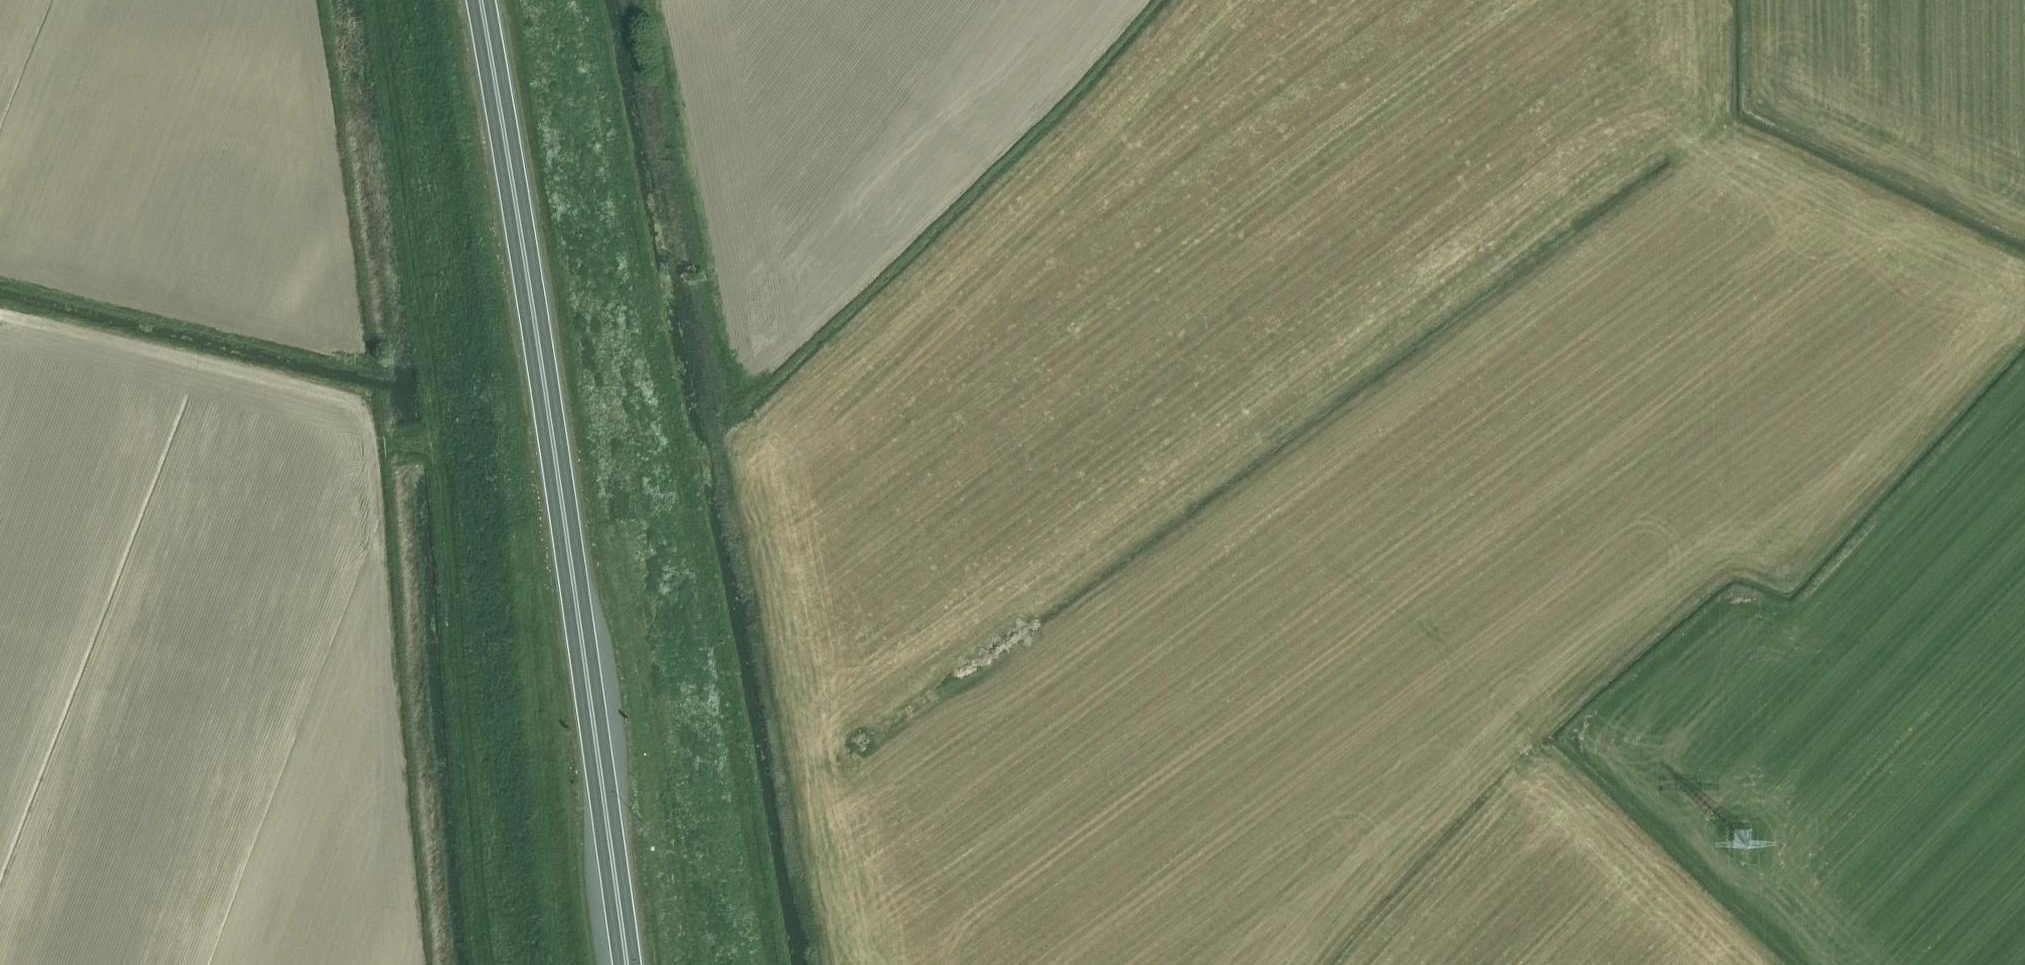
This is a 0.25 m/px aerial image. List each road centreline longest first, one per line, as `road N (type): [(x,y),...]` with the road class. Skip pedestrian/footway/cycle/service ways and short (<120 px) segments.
road 1 (trunk): [(633,964),(567,472),(481,0)]

